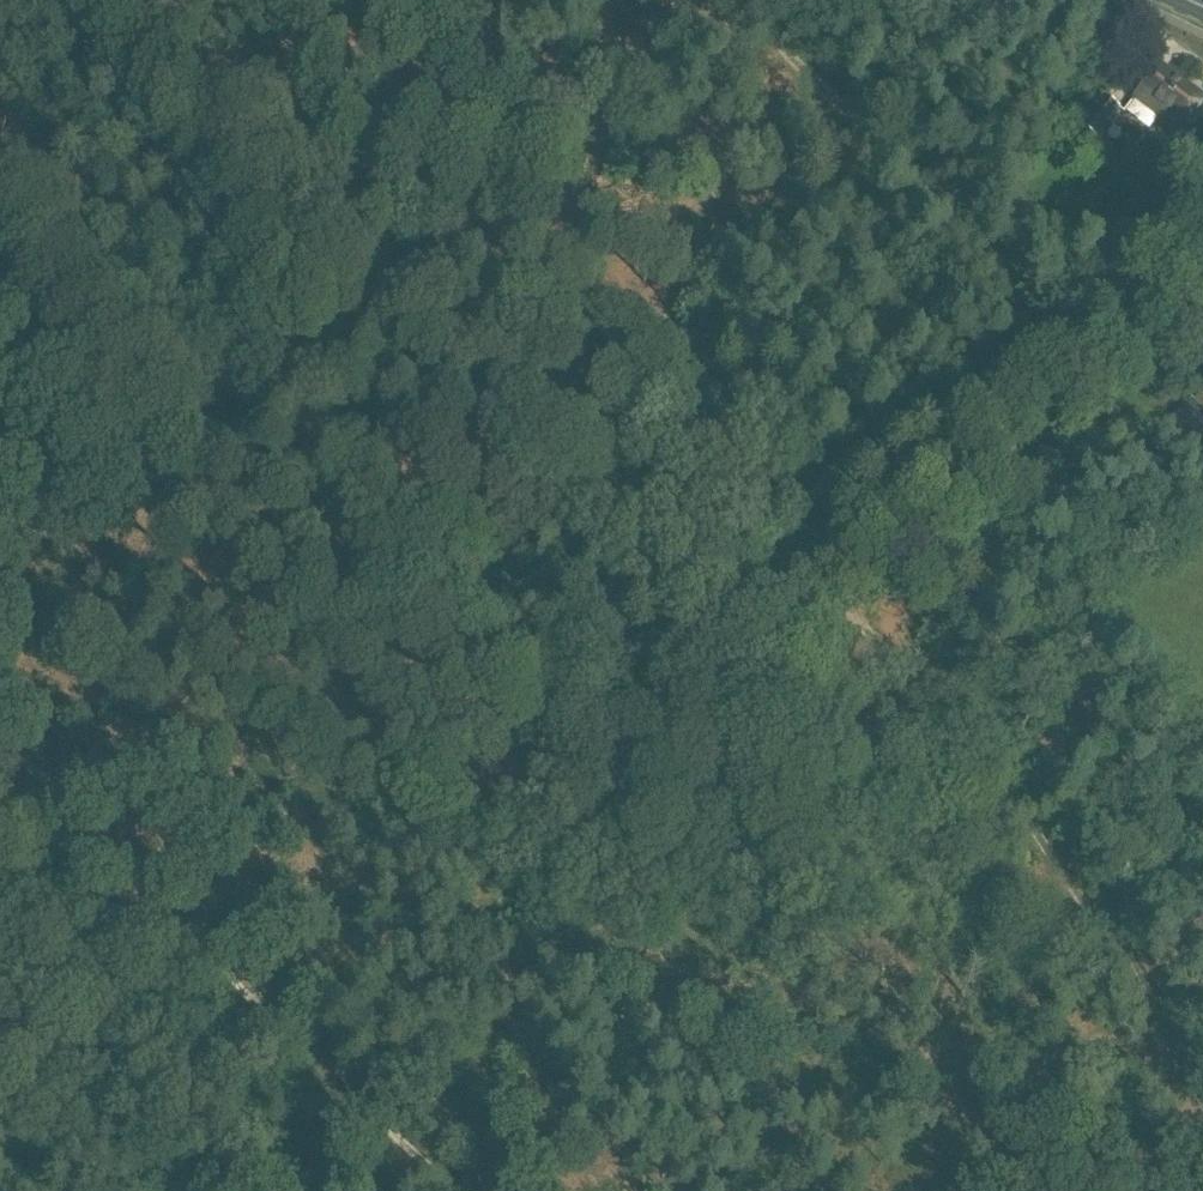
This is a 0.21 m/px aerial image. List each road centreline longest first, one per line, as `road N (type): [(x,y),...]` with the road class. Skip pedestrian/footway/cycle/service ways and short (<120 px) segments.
road 1 (track): [(1202,284),(464,895),(0,1102)]
road 2 (track): [(0,744),(240,996),(451,1190)]
road 3 (track): [(1202,1076),(1082,882),(859,567)]
road 4 (track): [(1118,356),(917,121),(762,0)]

